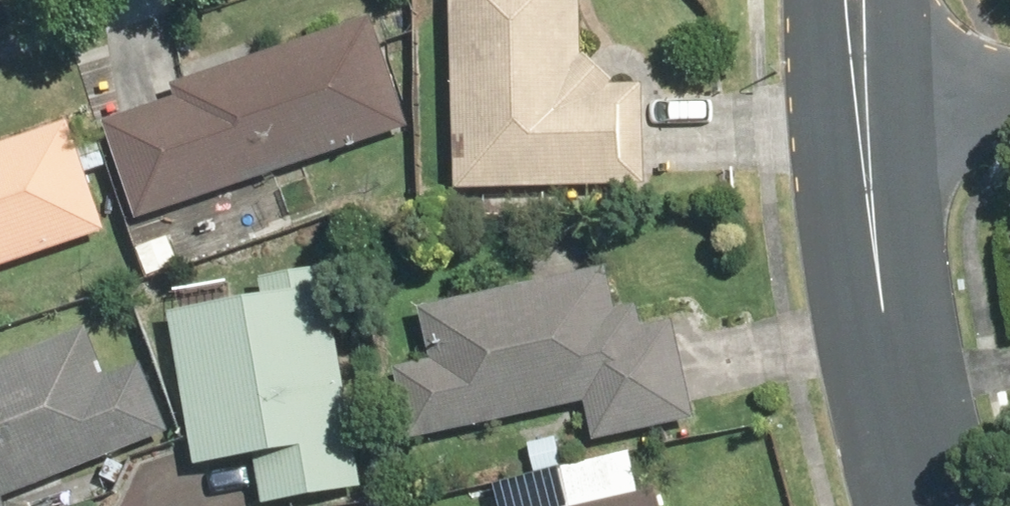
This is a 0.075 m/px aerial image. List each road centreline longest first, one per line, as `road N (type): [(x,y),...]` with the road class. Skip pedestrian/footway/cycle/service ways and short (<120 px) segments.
road 1 (residential): [(865,123),(885,341),(938,505)]
road 2 (residential): [(865,123),(1009,111)]
road 3 (residential): [(865,123),(815,0)]
road 4 (residential): [(885,0),(865,123)]

